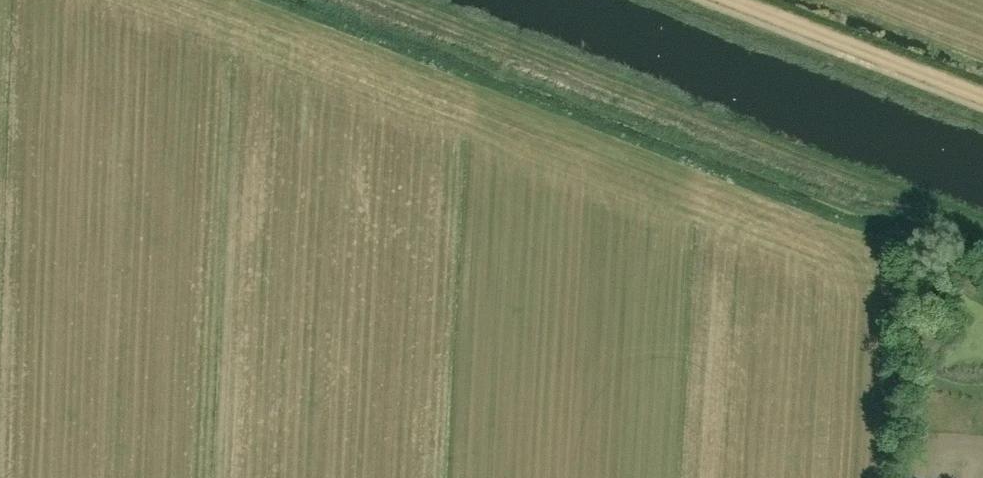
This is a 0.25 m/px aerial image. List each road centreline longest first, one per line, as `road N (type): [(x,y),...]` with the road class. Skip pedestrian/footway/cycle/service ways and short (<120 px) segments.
road 1 (track): [(729,0),(982,97)]

